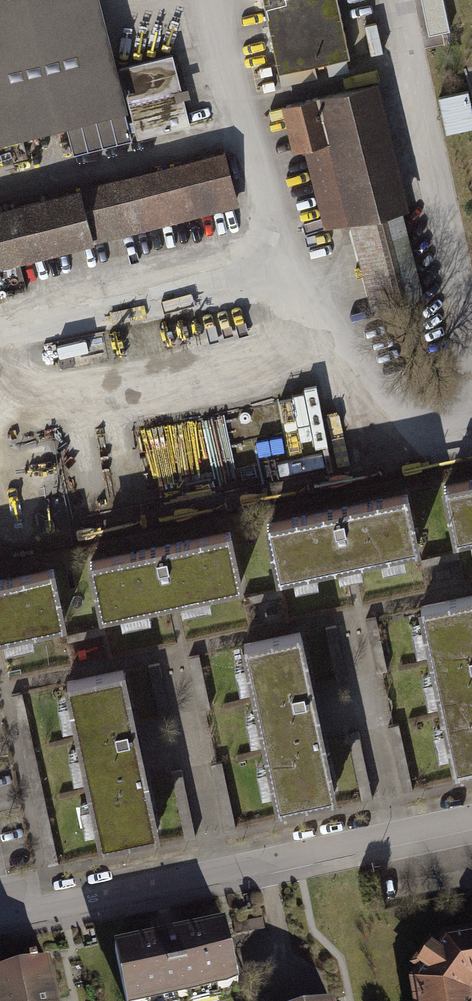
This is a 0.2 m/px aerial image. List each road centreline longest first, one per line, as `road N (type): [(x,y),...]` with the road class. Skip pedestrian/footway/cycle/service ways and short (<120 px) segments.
road 1 (residential): [(471,816),(0,915)]

